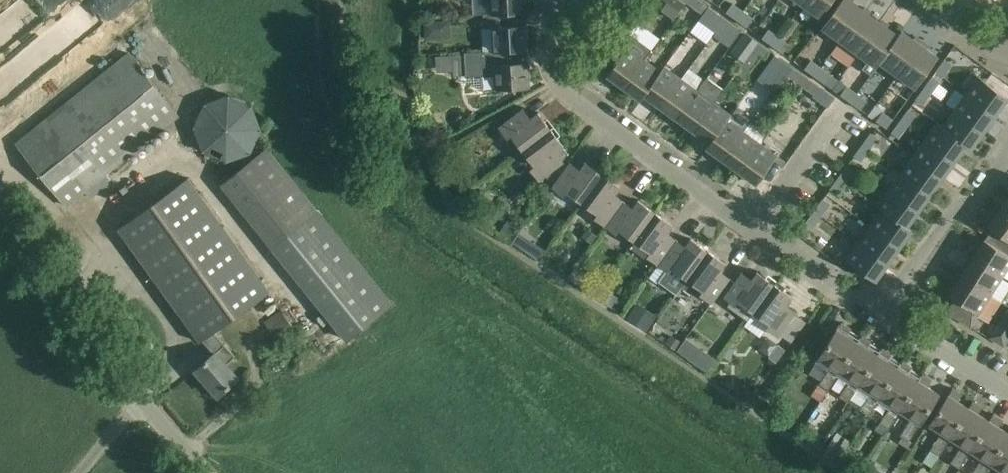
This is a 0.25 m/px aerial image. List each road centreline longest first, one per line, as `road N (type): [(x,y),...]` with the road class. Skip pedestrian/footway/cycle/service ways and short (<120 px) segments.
road 1 (residential): [(881,309),(822,279),(817,261),(720,207),(570,99),(548,50),(547,0)]
road 2 (unclassified): [(140,397),(0,224)]
road 3 (residential): [(881,309),(949,213),(970,205),(1007,150)]
road 4 (residential): [(1007,391),(881,309)]

